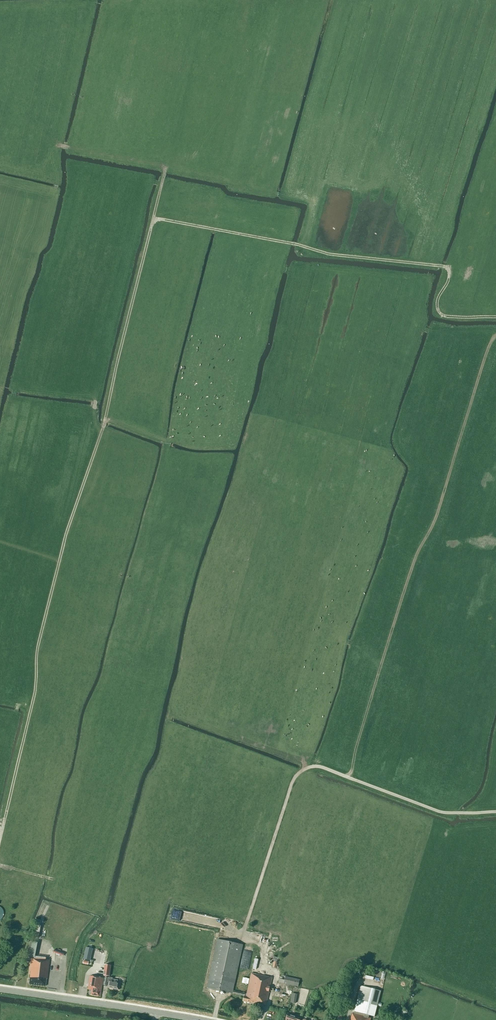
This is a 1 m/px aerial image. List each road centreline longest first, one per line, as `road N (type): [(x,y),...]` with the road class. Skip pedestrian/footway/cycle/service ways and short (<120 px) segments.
road 1 (track): [(165,166),(103,428),(63,540),(0,838)]
road 2 (track): [(345,776),(495,337)]
road 3 (track): [(495,317),(439,311),(446,267),(330,254),(153,218)]
road 4 (track): [(495,812),(443,812),(306,769),(293,780),(242,936)]
road 5 (tertiary): [(199,1019),(0,989)]

